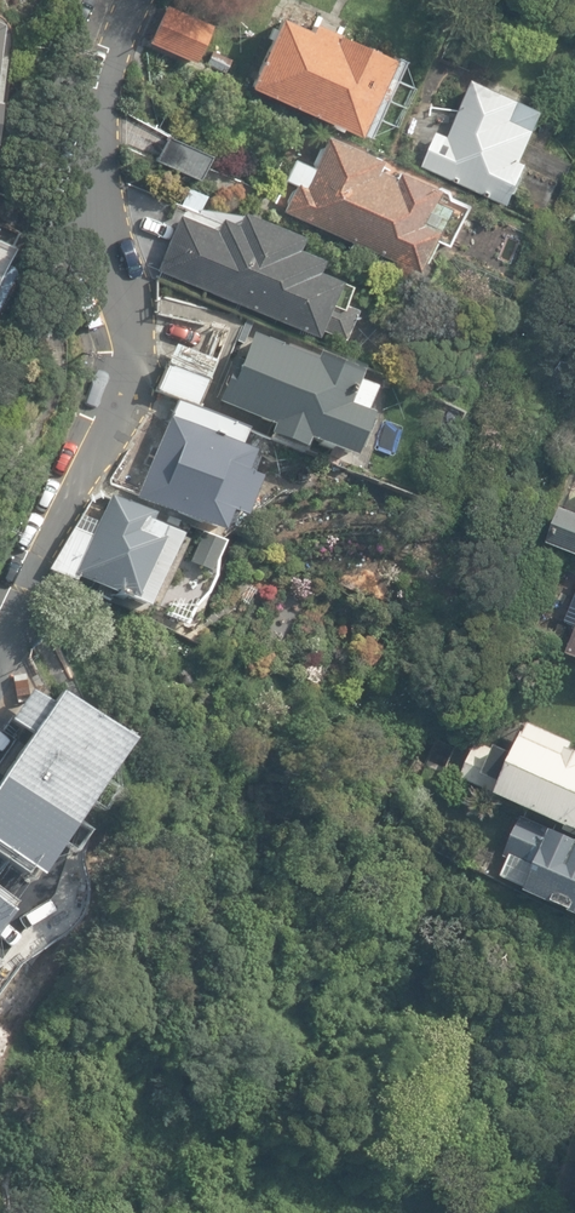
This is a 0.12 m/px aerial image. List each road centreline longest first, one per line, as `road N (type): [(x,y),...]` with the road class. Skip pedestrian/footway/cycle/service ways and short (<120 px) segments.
road 1 (residential): [(131,0),(98,128),(84,248),(117,287),(126,381),(4,628)]

